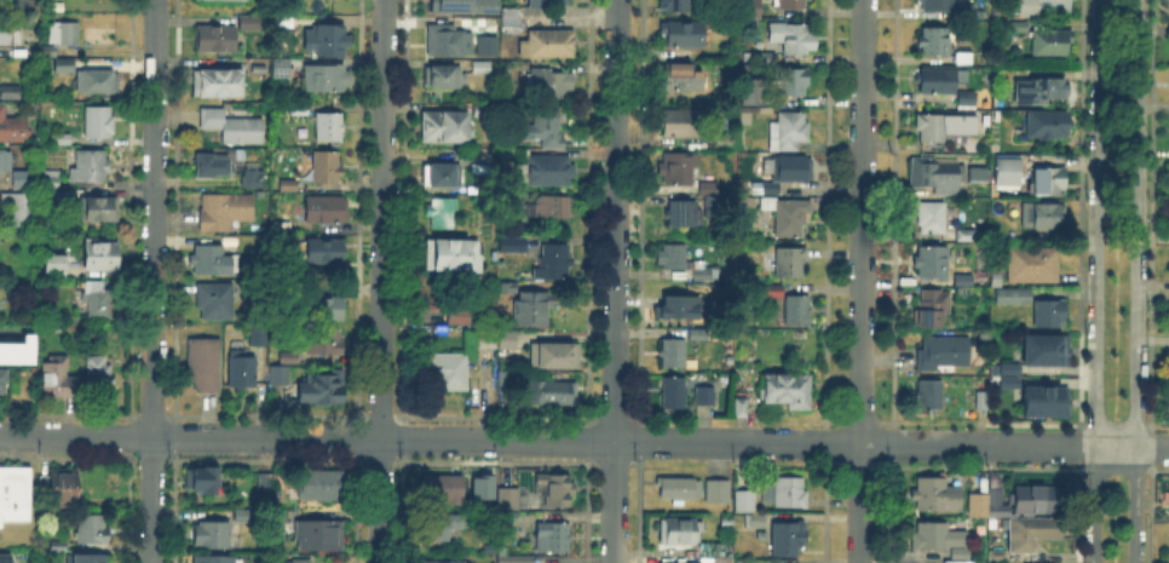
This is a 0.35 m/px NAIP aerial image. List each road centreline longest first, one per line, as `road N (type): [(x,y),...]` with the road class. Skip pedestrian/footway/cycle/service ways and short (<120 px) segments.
road 1 (residential): [(614,442),(0,436)]
road 2 (residential): [(1134,562),(1139,0)]
road 3 (residential): [(379,562),(384,0)]
road 4 (residential): [(151,562),(155,0)]
road 5 (residential): [(859,562),(863,0)]
road 6 (residential): [(613,562),(617,0)]
road 7 (residential): [(1096,0),(1092,562)]
road 8 (residential): [(860,444),(614,442)]
road 9 (residential): [(1168,445),(979,444)]

